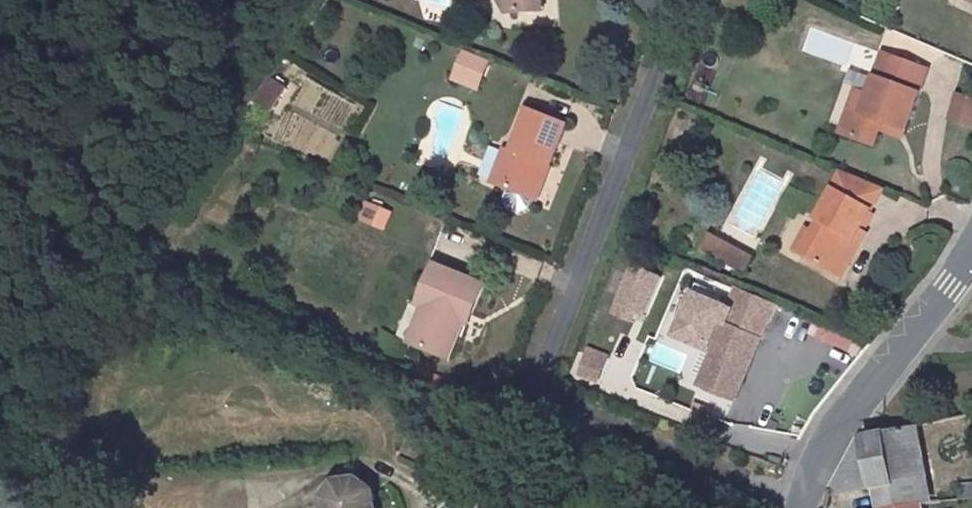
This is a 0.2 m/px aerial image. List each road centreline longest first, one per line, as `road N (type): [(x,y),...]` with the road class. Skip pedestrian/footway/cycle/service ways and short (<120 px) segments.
road 1 (residential): [(794,507),(526,404),(671,15)]
road 2 (unclassified): [(796,507),(810,466),(856,393),(951,277),(971,236)]

